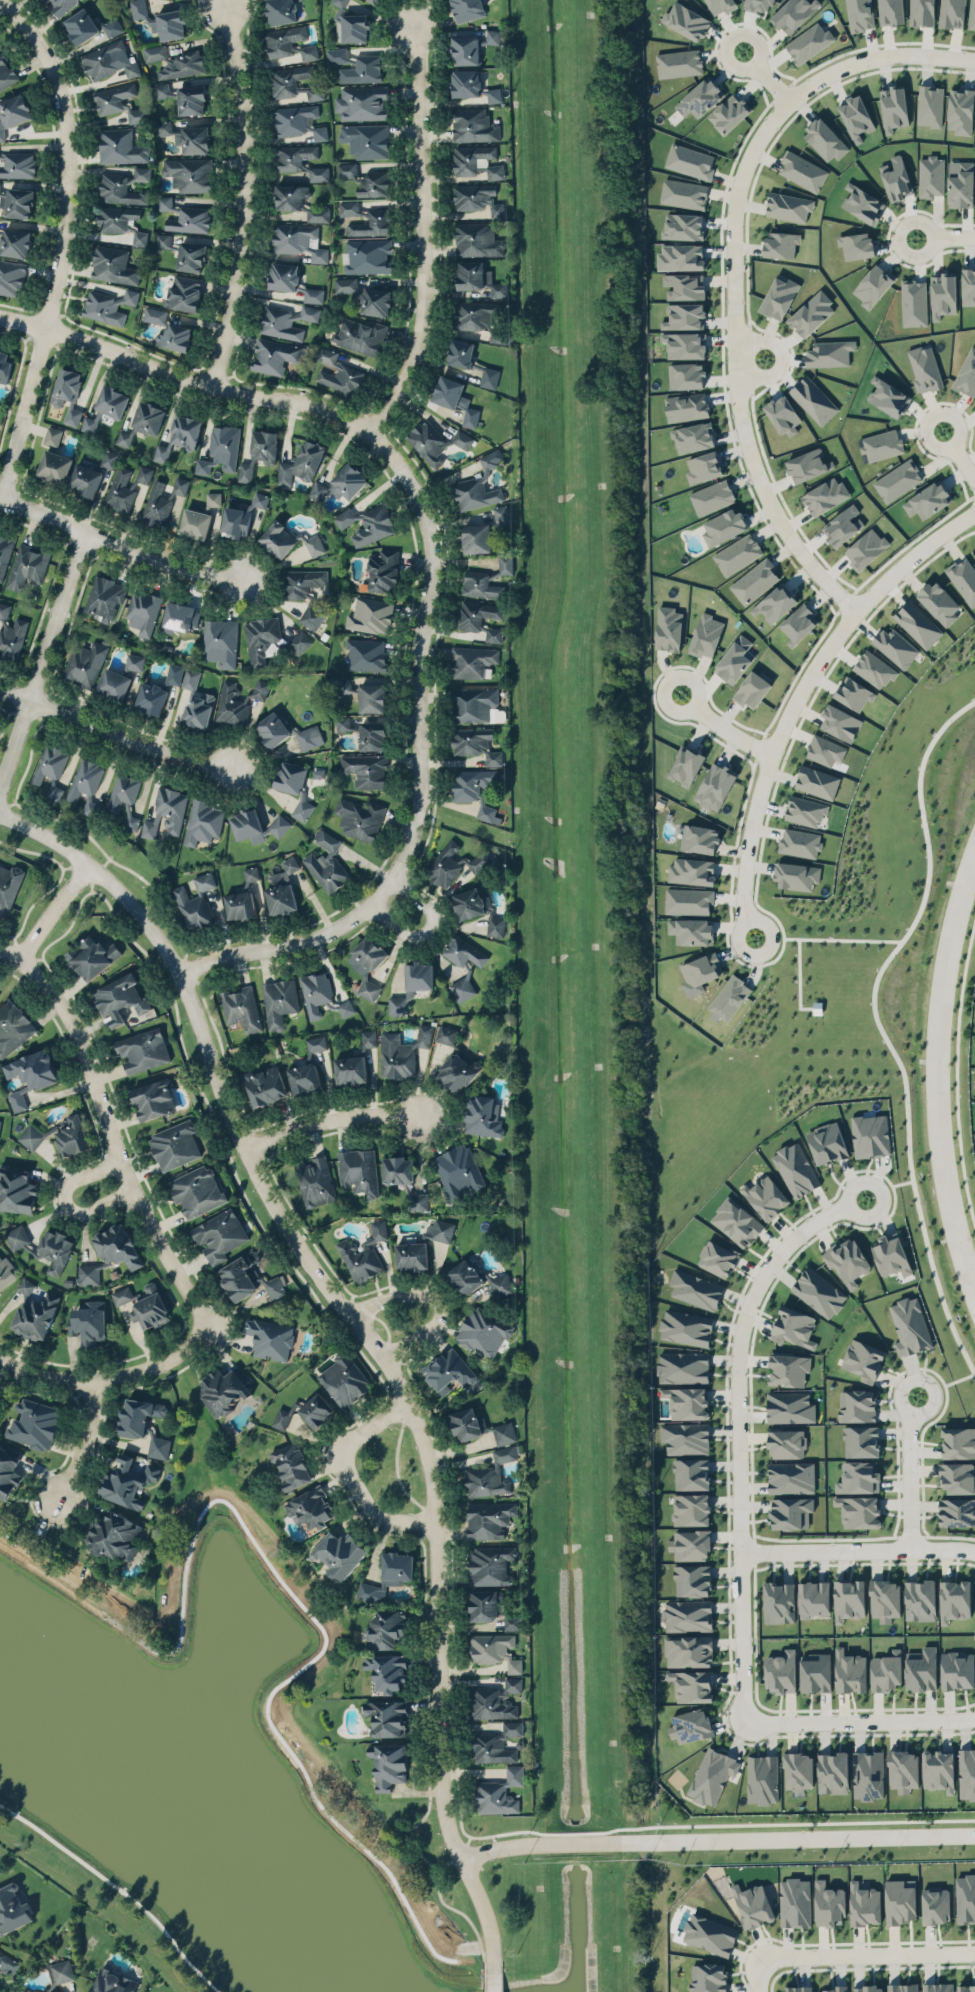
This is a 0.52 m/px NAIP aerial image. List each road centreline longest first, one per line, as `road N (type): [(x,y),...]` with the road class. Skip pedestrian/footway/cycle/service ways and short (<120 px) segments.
road 1 (tertiary): [(0,814),(55,835),(133,897),(181,972),(250,1150),(413,1404),(432,1504),(449,1811),(490,1911),(499,1991)]
road 2 (residential): [(402,469),(420,506),(430,559),(418,651),(420,803),(410,842),(370,906),(335,929),(181,972)]
road 3 (residential): [(863,1197),(785,1239),(747,1302),(739,1336),(742,1720)]
road 4 (residential): [(787,99),(750,147),(733,204),(737,402),(759,488),(778,522),(854,609)]
road 5 (residential): [(0,497),(45,327),(67,197),(61,101),(48,63),(0,4)]
road 6 (tertiary): [(461,1854),(524,1840),(974,1831)]
road 7 (residential): [(753,936),(742,902),(744,855),(770,754),(804,681),(854,609),(974,508)]
road 8 (tertiary): [(974,1297),(952,1218),(935,1091),(947,950),(974,850)]
road 9 (residential): [(0,317),(210,389),(309,403),(368,434),(402,469)]
road 10 (residential): [(19,959),(79,1036),(132,1193),(165,1254),(221,1327)]
road 11 (residential): [(368,434),(403,382),(423,306),(413,32)]
road 12 (residential): [(210,389),(241,226),(240,97),(226,8)]
road 13 (residential): [(0,784),(83,533)]
road 14 (residential): [(0,501),(133,554),(239,580)]
road 15 (residential): [(0,691),(137,744),(232,767)]
road 16 (residential): [(0,1348),(39,1370),(87,1378),(145,1370),(221,1327)]
road 17 (residential): [(974,1548),(740,1550)]
road 18 (residential): [(742,1720),(974,1713)]
road 19 (residential): [(974,1950),(756,1954)]
road 20 (residential): [(433,1523),(393,1523),(345,1459),(355,1439),(413,1404)]
road 21 (residential): [(974,61),(876,58),(787,99)]
road 22 (residential): [(250,1150),(310,1121),(423,1114)]
road 23 (residential): [(389,1358),(436,1322),(434,1305),(418,1294),(395,1294),(358,1313)]
road 24 (residential): [(914,1392),(910,1546)]
road 25 (residential): [(119,1160),(75,1176),(66,1201),(92,1210),(132,1193)]
road 26 (residential): [(370,906),(401,933),(427,932),(425,904),(392,877)]
road 27 (residential): [(64,1502),(87,1441),(87,1378)]
road 28 (residential): [(19,959),(93,860)]

